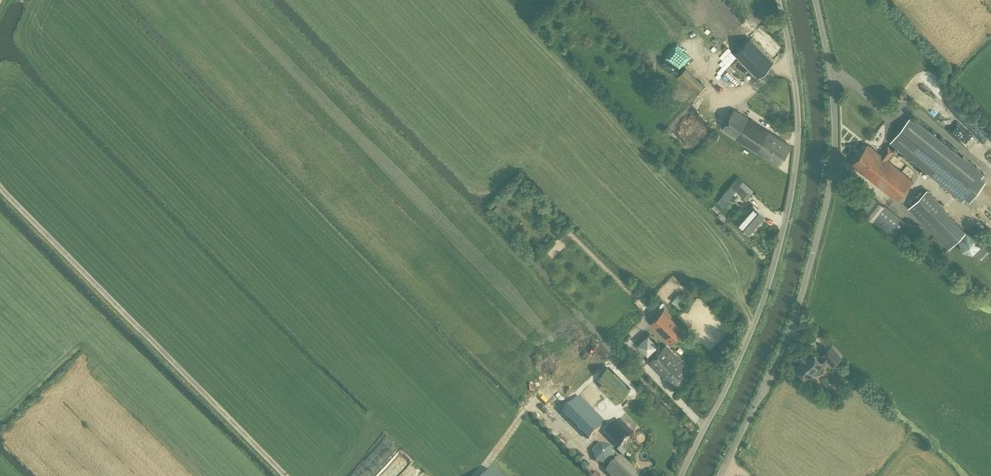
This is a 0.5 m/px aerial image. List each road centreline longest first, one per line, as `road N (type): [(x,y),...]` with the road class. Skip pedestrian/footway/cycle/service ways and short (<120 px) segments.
road 1 (unclassified): [(680,475),(754,322),(789,204),(797,113),(777,0)]
road 2 (unclassified): [(720,475),(784,347),(830,179),(832,85),(814,0)]
road 3 (track): [(285,475),(0,188)]
road 4 (track): [(897,209),(923,181),(959,210),(984,197),(990,204)]

